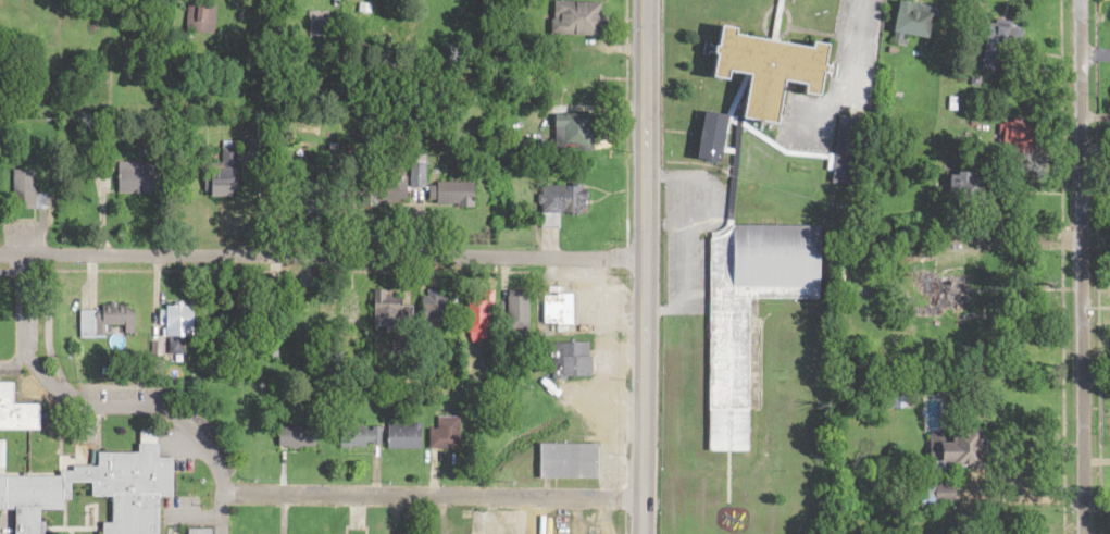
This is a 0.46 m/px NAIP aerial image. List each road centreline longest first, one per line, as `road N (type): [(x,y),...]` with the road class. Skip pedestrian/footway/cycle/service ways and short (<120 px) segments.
road 1 (residential): [(645,262),(0,257)]
road 2 (residential): [(1081,533),(1083,0)]
road 3 (secondary): [(644,533),(644,0)]
road 4 (residential): [(220,498),(645,504)]

